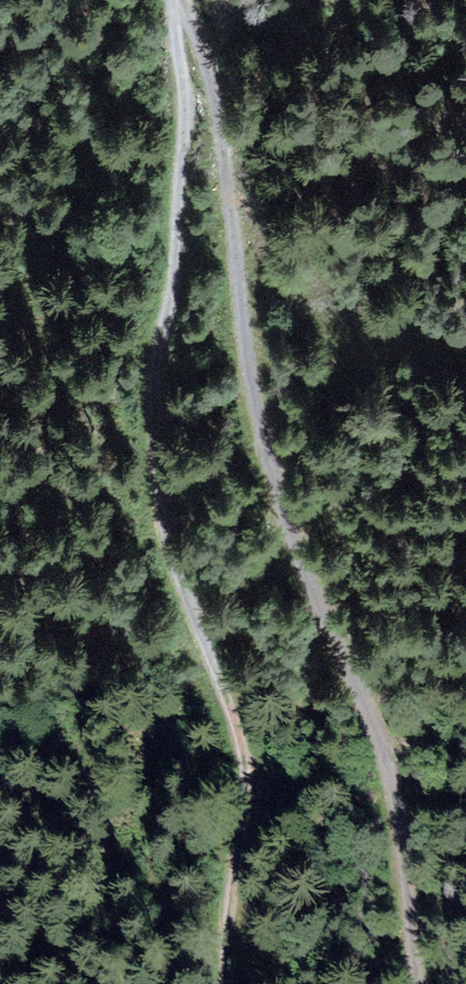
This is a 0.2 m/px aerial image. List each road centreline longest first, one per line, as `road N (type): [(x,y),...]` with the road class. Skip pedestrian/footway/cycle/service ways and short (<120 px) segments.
road 1 (track): [(185,0),(225,143),(253,393),(398,822),(417,983)]
road 2 (track): [(174,0),(183,118),(143,405),(197,640),(243,769),(224,983)]

